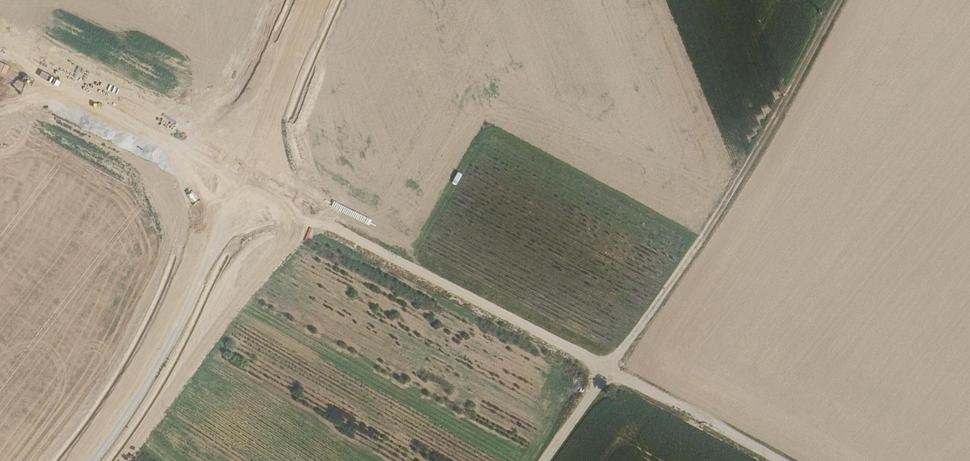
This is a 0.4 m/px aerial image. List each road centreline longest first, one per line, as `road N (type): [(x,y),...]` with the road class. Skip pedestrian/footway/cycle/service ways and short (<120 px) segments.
road 1 (track): [(609,374),(0,61)]
road 2 (secondary): [(312,0),(150,369),(80,460)]
road 3 (track): [(609,374),(736,183),(840,0)]
road 4 (track): [(770,460),(609,374)]

